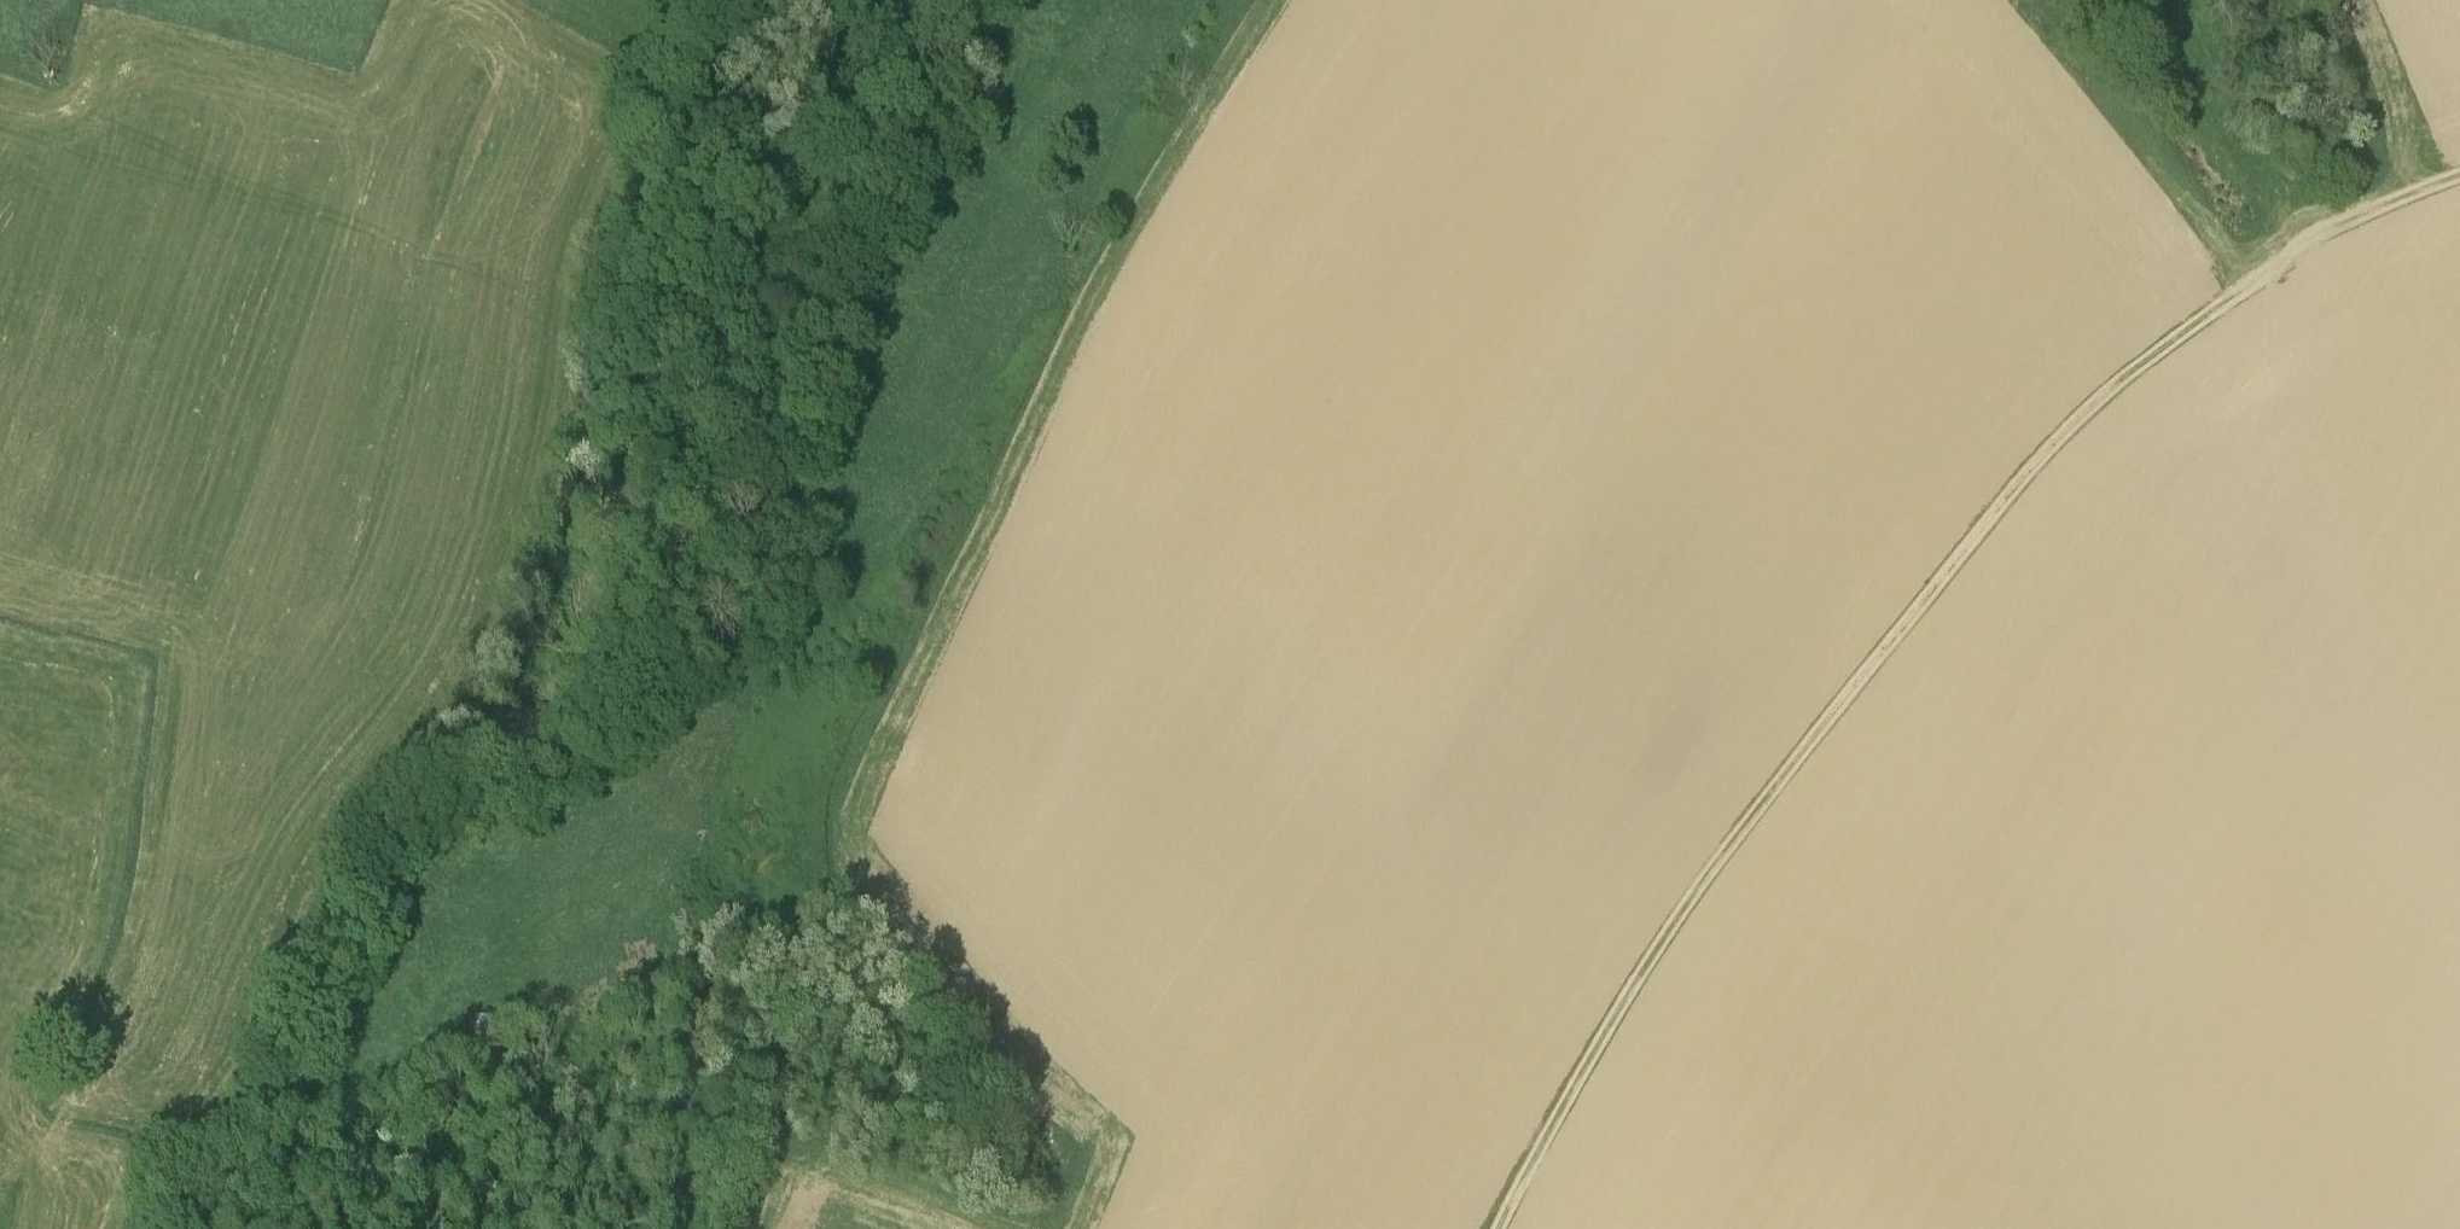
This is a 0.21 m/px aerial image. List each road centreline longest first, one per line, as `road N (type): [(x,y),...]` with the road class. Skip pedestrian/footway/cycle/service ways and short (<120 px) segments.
road 1 (track): [(2459,165),(2366,199),(2213,284),(2106,373),(2042,440),(1723,856),(1608,1028),(1497,1228)]

